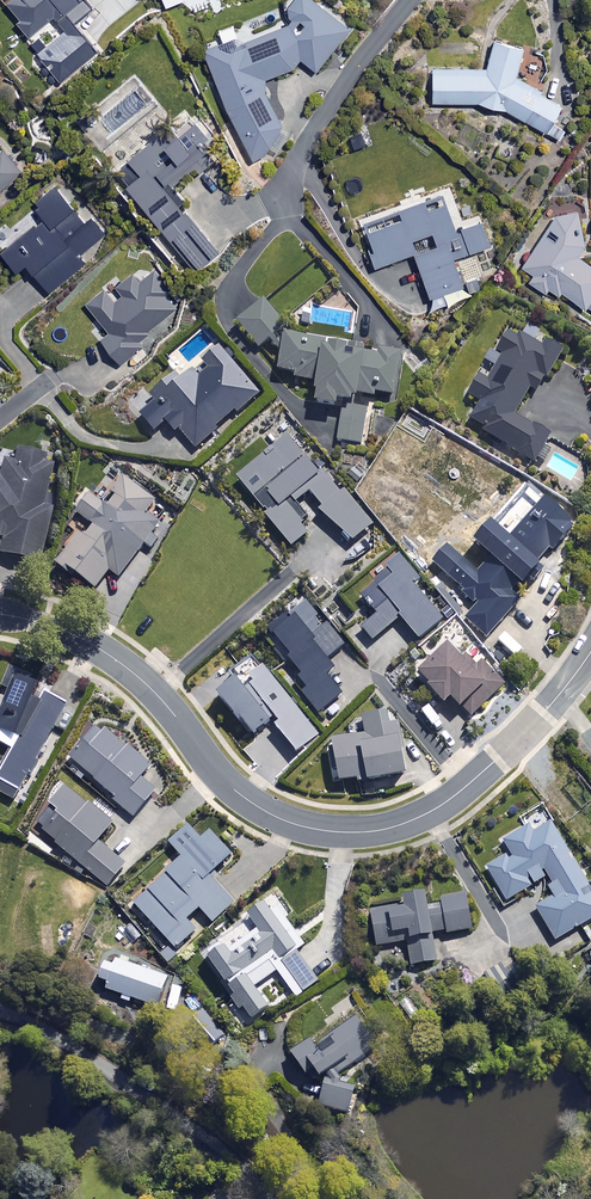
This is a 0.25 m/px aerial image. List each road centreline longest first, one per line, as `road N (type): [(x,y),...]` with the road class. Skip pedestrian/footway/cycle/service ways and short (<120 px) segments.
road 1 (residential): [(0,615),(92,644),(150,688),(229,786),(279,819),(342,833),(397,826),(450,800),(524,734),(590,652)]

